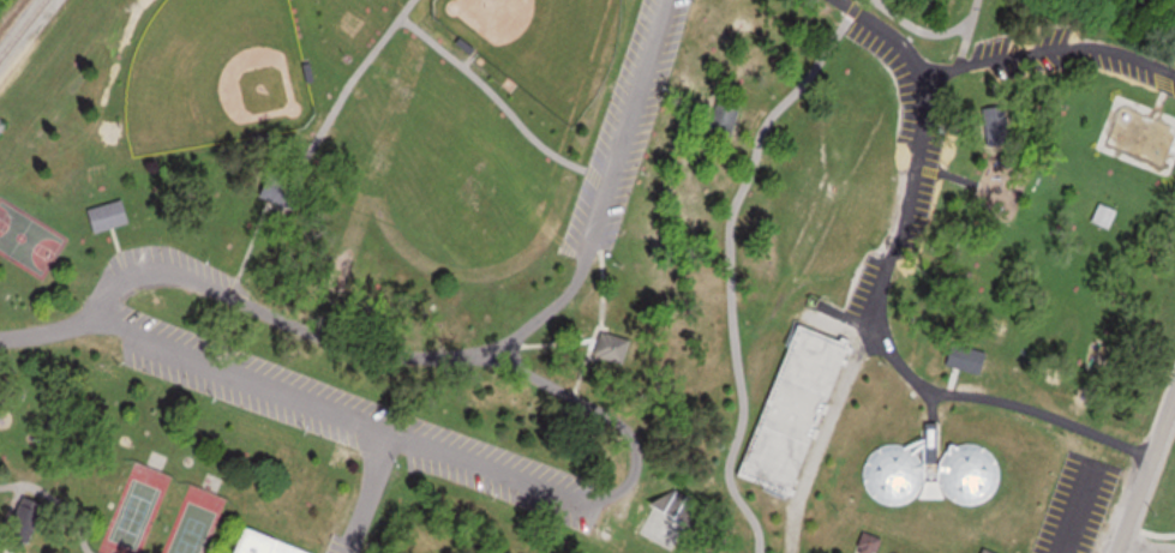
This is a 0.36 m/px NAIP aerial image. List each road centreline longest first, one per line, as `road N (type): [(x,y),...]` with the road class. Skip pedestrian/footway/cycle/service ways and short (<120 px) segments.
road 1 (residential): [(395,432),(125,327),(0,338)]
road 2 (residential): [(653,548),(395,432)]
road 3 (residential): [(395,432),(344,552)]

